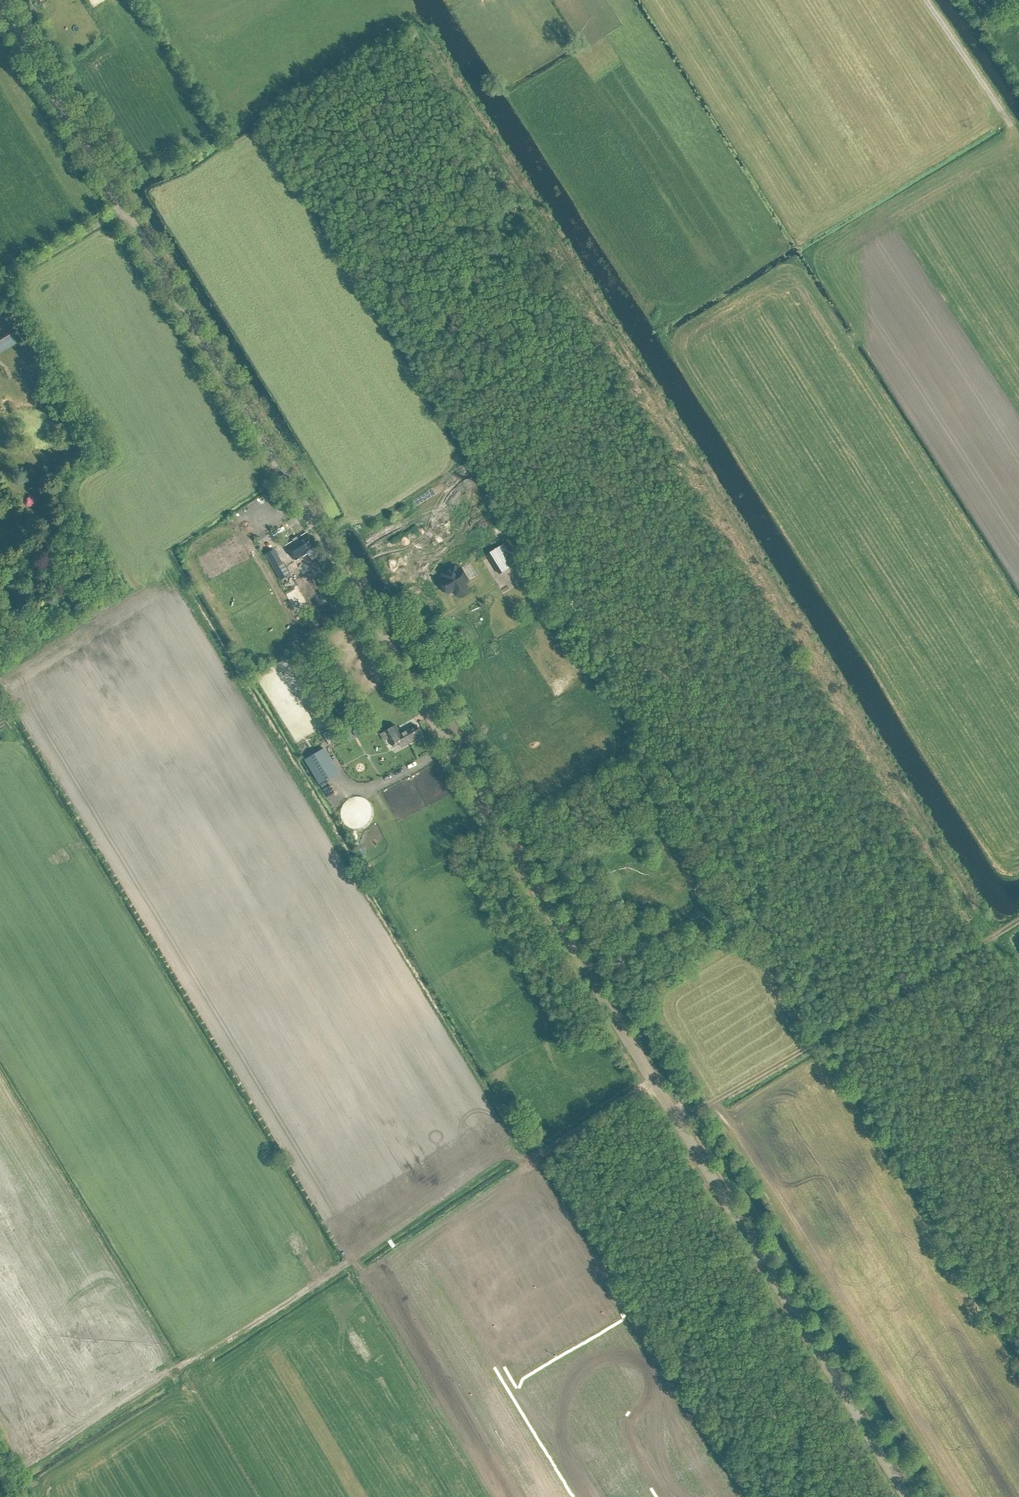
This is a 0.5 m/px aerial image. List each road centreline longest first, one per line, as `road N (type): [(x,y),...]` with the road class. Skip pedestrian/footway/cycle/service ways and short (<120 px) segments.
road 1 (tertiary): [(906,1496),(0,11)]
road 2 (track): [(0,1484),(363,1257),(498,1159),(540,1152),(656,1085)]
road 3 (track): [(679,1123),(1018,916)]
road 4 (track): [(982,939),(874,768)]

